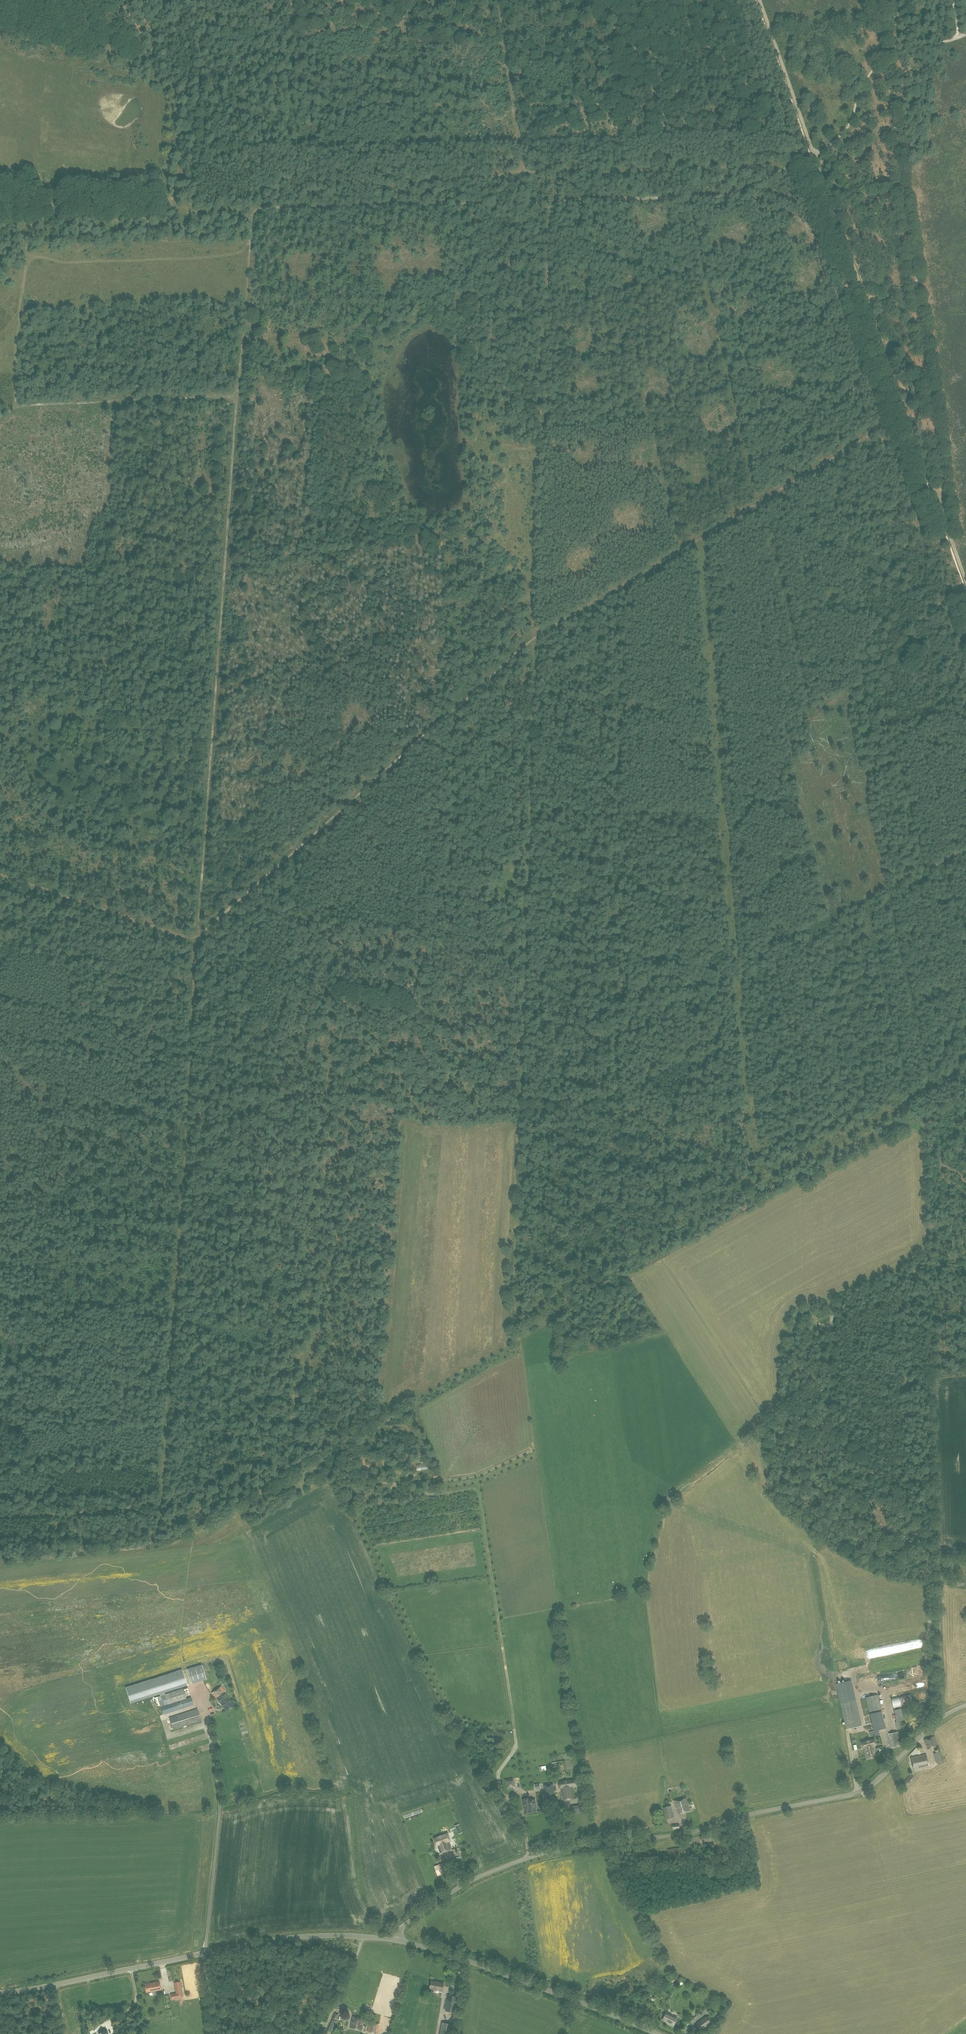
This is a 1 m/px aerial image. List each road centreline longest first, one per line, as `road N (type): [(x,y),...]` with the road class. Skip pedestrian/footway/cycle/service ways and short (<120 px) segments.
road 1 (track): [(814,155),(796,165),(440,182),(392,207),(734,195),(782,171)]
road 2 (track): [(535,636),(511,1328)]
road 3 (unclassified): [(396,1939),(454,1891),(523,1860),(684,1834),(862,1791),(933,1724),(965,1705)]
road 4 (track): [(196,937),(159,1514)]
road 5 (track): [(238,392),(196,937)]
road 6 (track): [(511,1328),(965,1072)]
road 7 (track): [(945,531),(885,60)]
road 8 (track): [(535,636),(196,937)]
road 9 (track): [(511,1328),(511,1343),(415,1399),(419,1417),(406,1427),(357,1433),(172,1538),(159,1514)]
road 10 (track): [(419,1484),(432,1495),(479,1492),(517,1747),(498,1773),(500,1790),(526,1831),(530,1857)]
road 11 (track): [(392,207),(184,213),(158,205),(72,207),(38,224),(0,224)]
road 12 (unclassified): [(0,1993),(280,1940),(364,1937)]
road 13 (track): [(907,417),(814,155)]
road 14 (unclassified): [(647,2033),(469,1960),(396,1939)]
road 15 (track): [(251,243),(229,255),(149,260),(28,255)]
road 16 (track): [(13,407),(238,392)]
road 17 (track): [(0,871),(196,937)]
road 18 (track): [(699,539),(535,636)]
road 19 (track): [(30,225),(13,407)]
road 20 (track): [(965,579),(907,417)]
road 21 (track): [(814,155),(760,0)]
road 22 (track): [(159,1514),(0,1516)]
road 23 (track): [(885,60),(866,80),(844,131),(814,155)]

